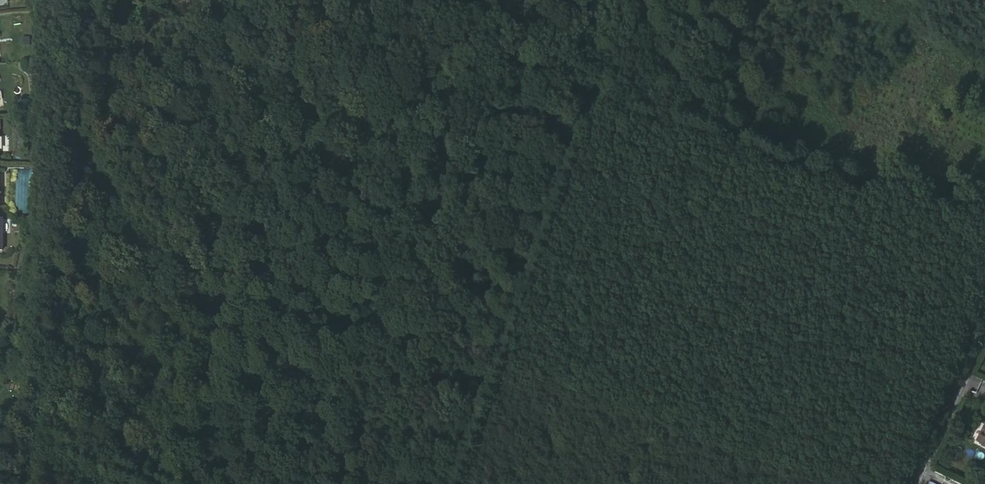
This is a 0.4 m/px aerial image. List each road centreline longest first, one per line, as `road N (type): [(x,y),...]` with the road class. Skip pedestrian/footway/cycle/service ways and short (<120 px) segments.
road 1 (residential): [(920,483),(984,324)]

